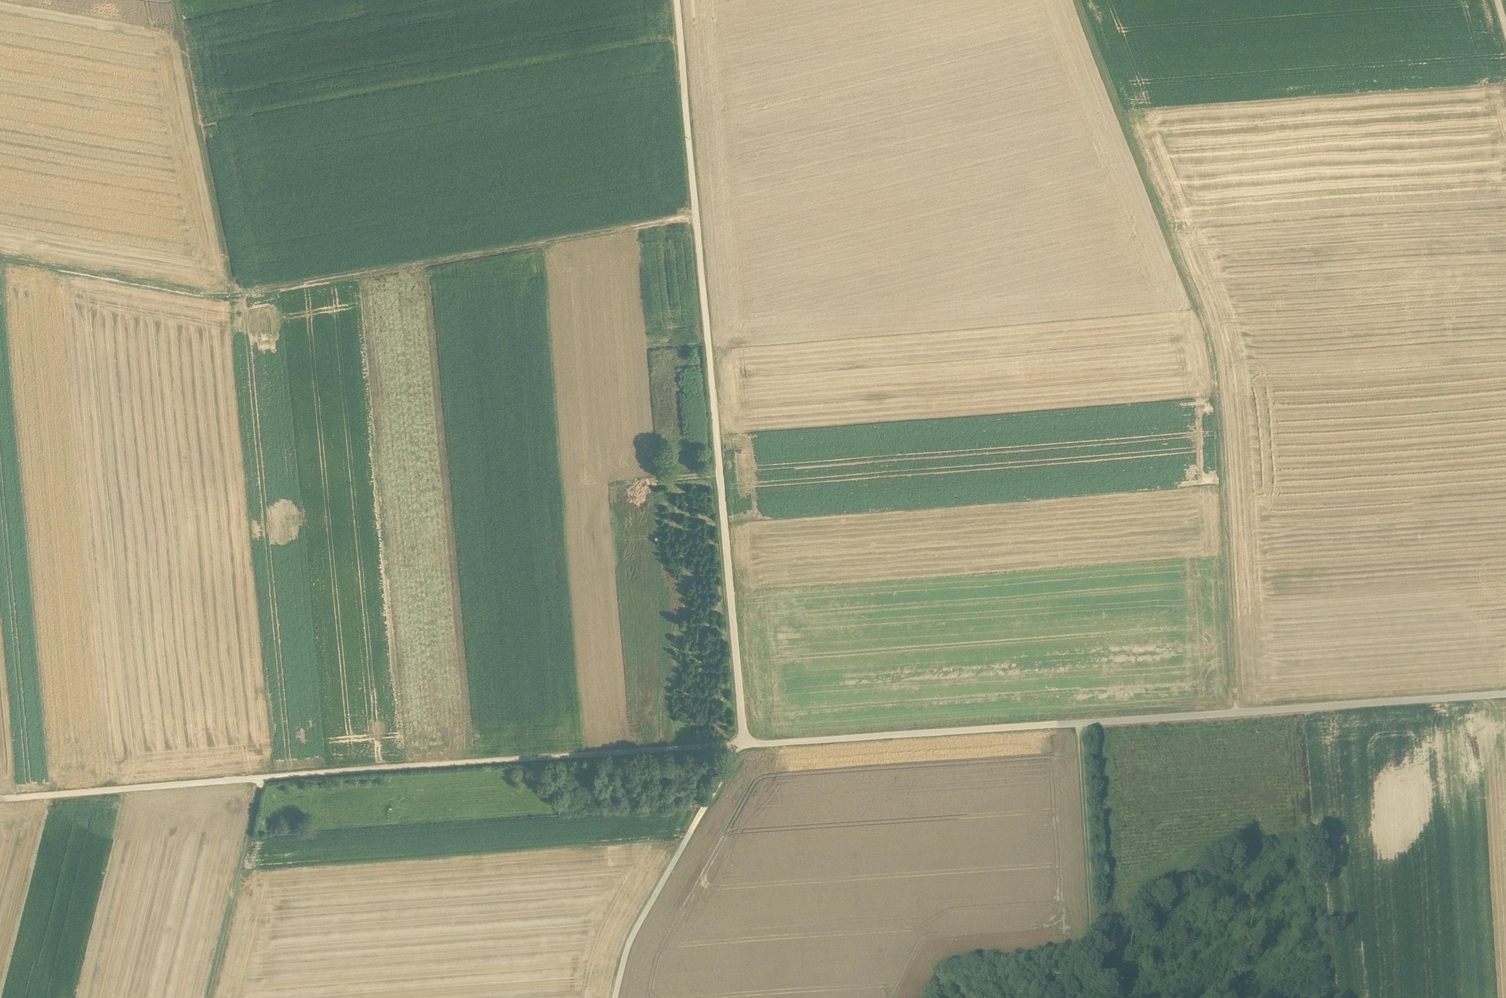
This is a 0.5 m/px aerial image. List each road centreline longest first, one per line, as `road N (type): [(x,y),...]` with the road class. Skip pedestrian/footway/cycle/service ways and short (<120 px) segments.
road 1 (track): [(1505,693),(740,746)]
road 2 (track): [(740,746),(677,0)]
road 3 (track): [(740,746),(0,799)]
road 4 (track): [(696,217),(232,296),(0,257)]
road 5 (track): [(232,296),(174,0)]
road 6 (track): [(615,997),(633,934),(740,746)]
road 7 (track): [(1120,997),(1095,950),(1078,724)]
road 8 (track): [(216,997),(262,779)]
road 9 (track): [(919,997),(944,960),(1095,950)]

